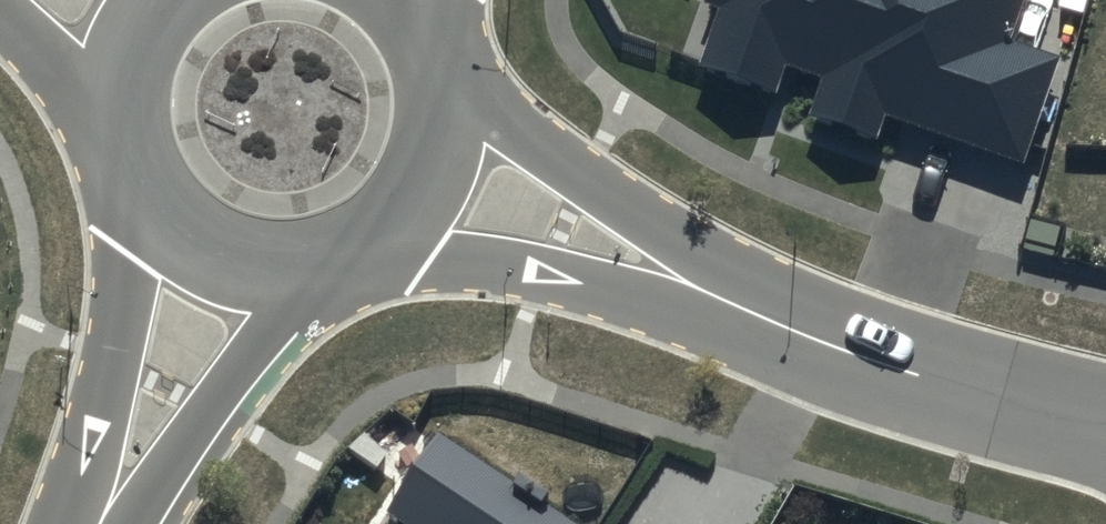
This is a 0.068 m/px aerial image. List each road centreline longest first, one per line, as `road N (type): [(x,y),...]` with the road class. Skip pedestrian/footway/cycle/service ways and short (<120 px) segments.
road 1 (residential): [(744,308),(358,249)]
road 2 (residential): [(439,77),(633,212),(744,308)]
road 3 (residential): [(744,308),(883,365),(1105,421)]
road 4 (tertiary): [(81,523),(82,450),(144,196)]
road 5 (tertiary): [(317,265),(167,480),(124,523)]
road 6 (tertiary): [(439,77),(440,128),(426,176),(398,218),(358,249)]
road 7 (tertiary): [(317,265),(268,269),(220,258),(177,233),(144,196)]
road 8 (residential): [(120,129),(0,17)]
road 9 (tertiary): [(120,129),(131,46),(162,0)]

